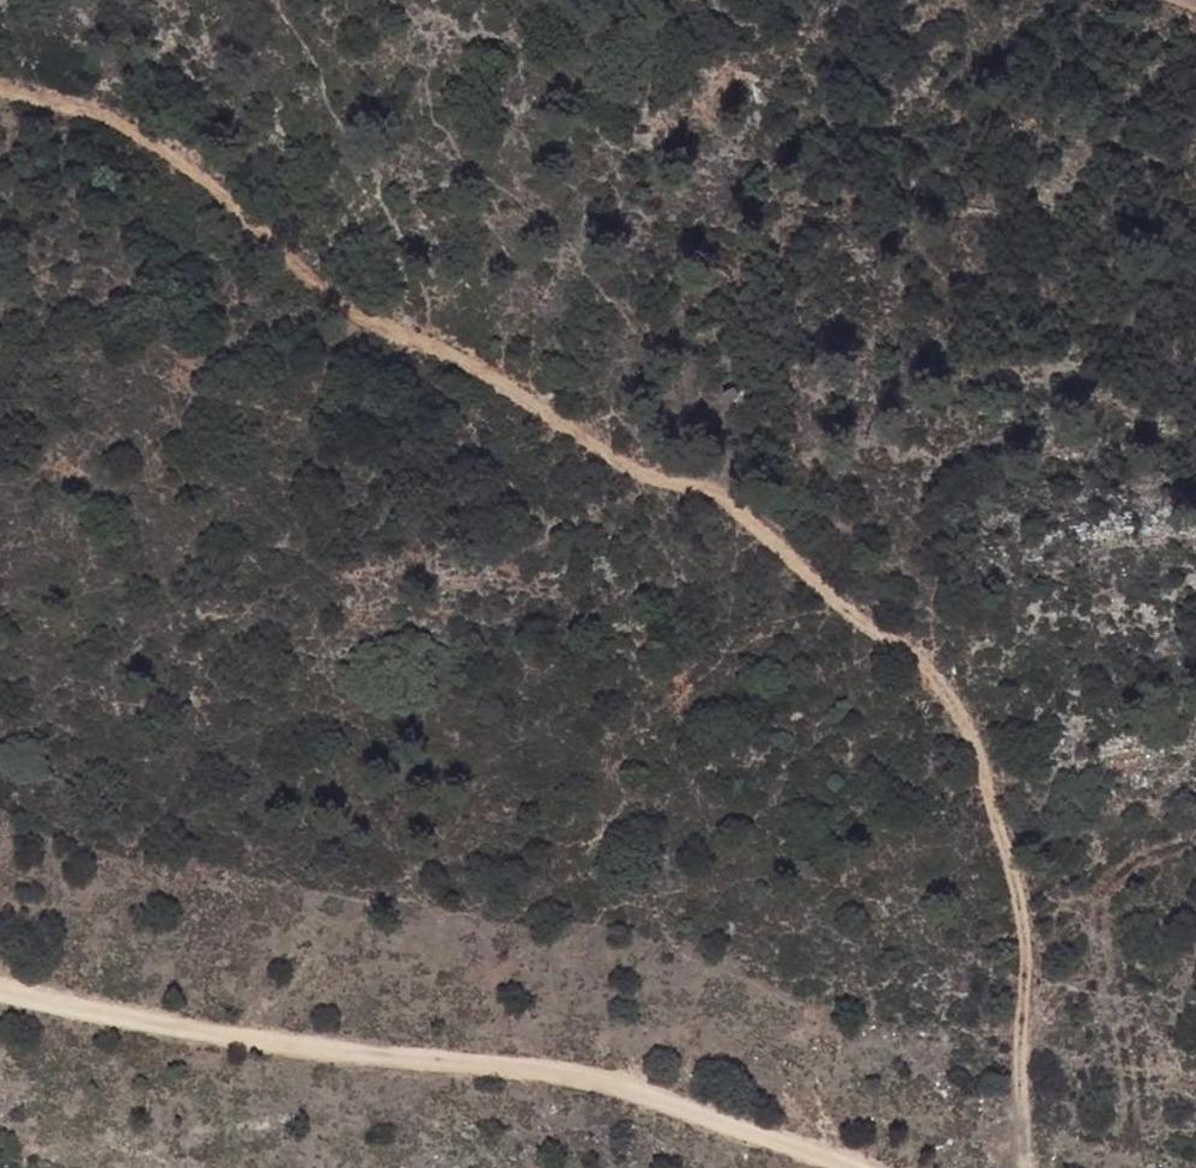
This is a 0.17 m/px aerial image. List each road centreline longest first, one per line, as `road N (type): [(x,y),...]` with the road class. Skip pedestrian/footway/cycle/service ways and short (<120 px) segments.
road 1 (track): [(0,87),(132,123),(357,309),(464,356),(641,475),(730,490),(816,580),(935,673),(974,729),(1001,814),(1023,927),(1029,1167)]
road 2 (track): [(836,1167),(606,1074),(0,990)]

